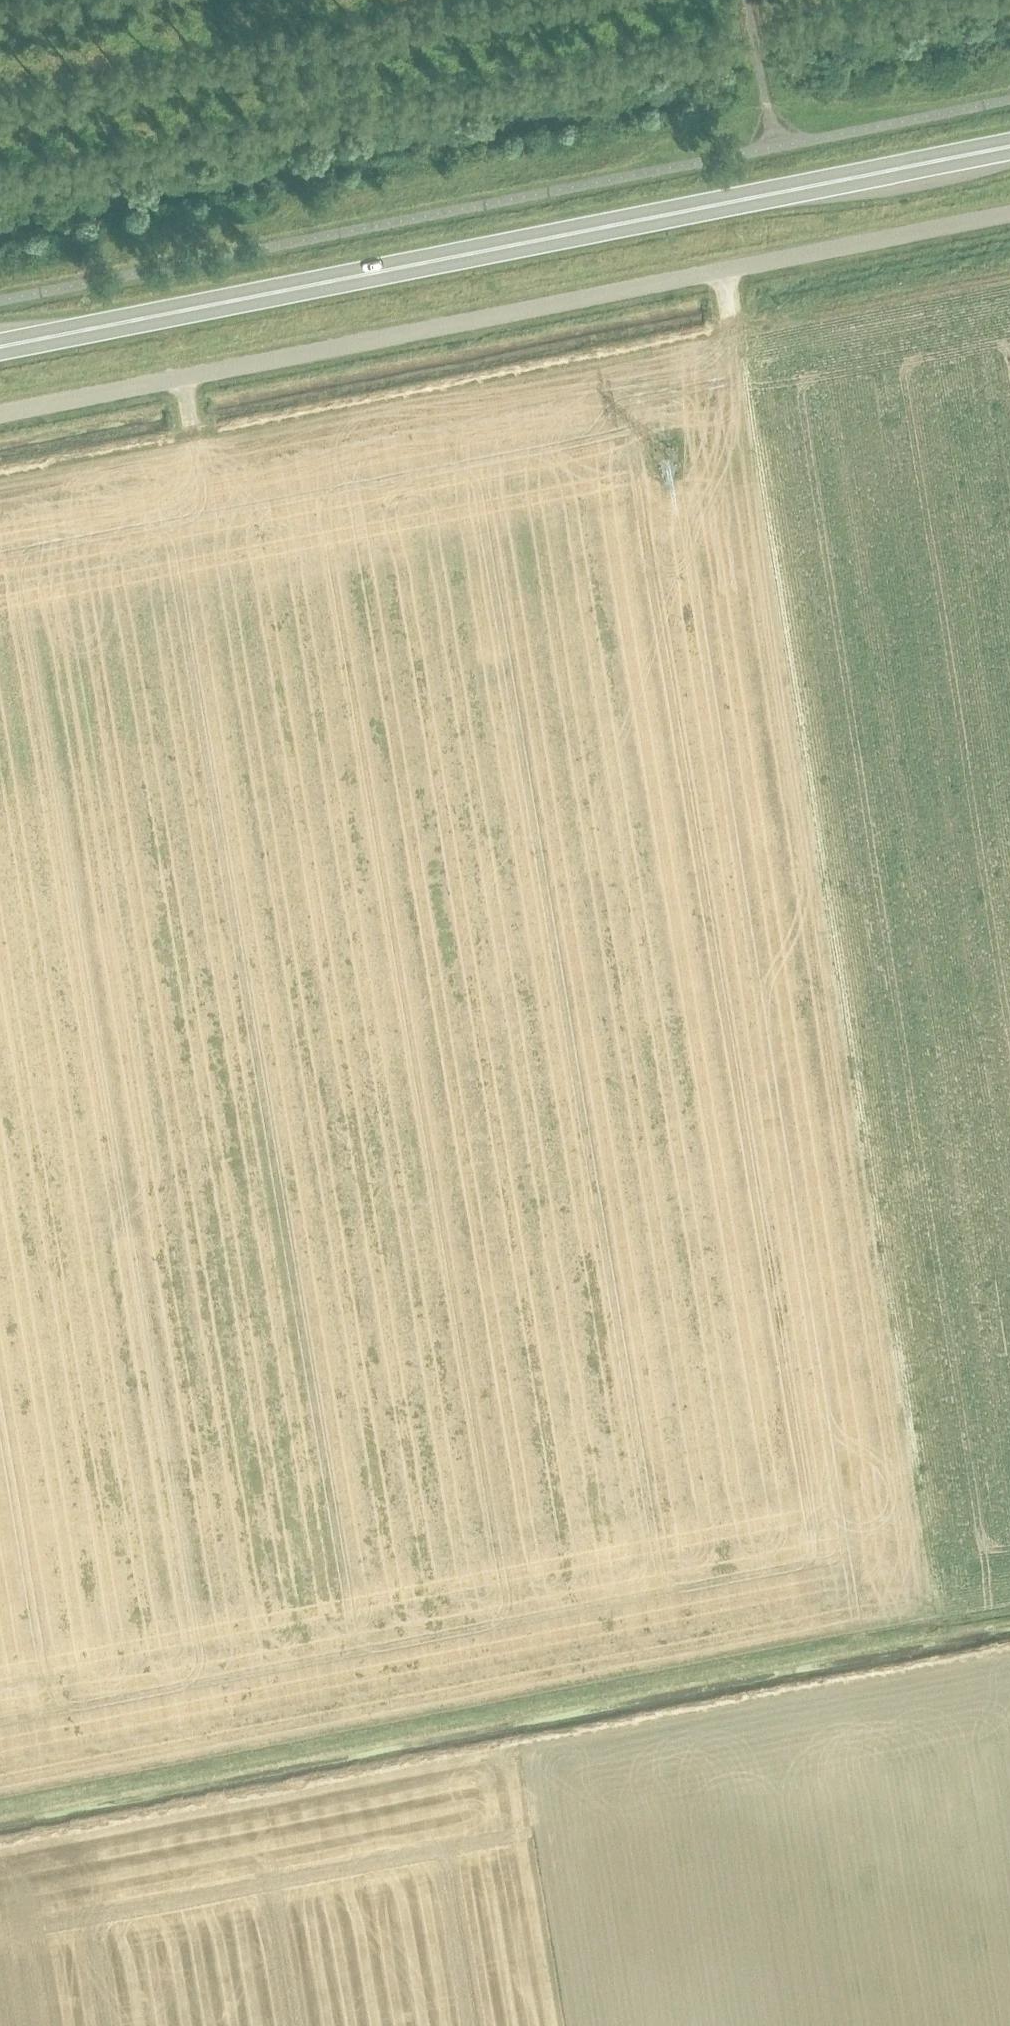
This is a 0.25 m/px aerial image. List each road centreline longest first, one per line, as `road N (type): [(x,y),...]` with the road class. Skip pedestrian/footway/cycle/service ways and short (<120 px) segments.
road 1 (trunk): [(0,339),(1009,138)]
road 2 (unclassified): [(0,413),(1009,213)]

